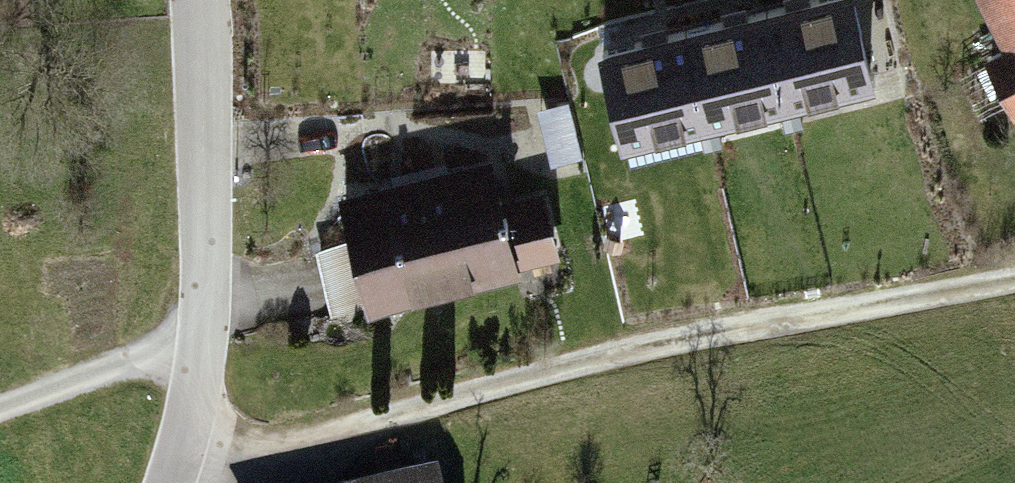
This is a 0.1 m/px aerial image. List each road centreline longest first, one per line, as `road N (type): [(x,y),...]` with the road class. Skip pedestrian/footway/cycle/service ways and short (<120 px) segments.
road 1 (residential): [(191,468),(630,354),(1014,287)]
road 2 (residential): [(205,0),(215,156),(191,468)]
road 3 (track): [(0,423),(204,347)]

